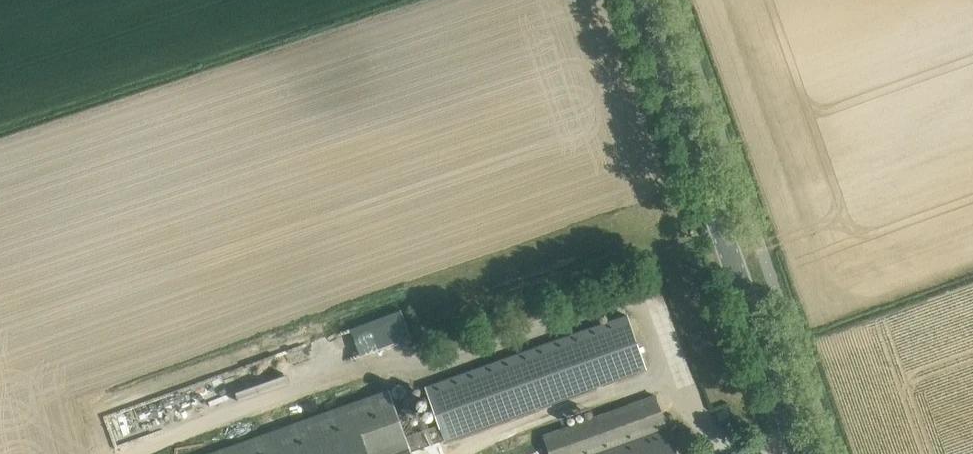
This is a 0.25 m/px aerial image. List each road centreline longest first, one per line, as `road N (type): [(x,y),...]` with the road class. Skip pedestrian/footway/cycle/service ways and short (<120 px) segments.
road 1 (tertiary): [(641,0),(801,453)]

